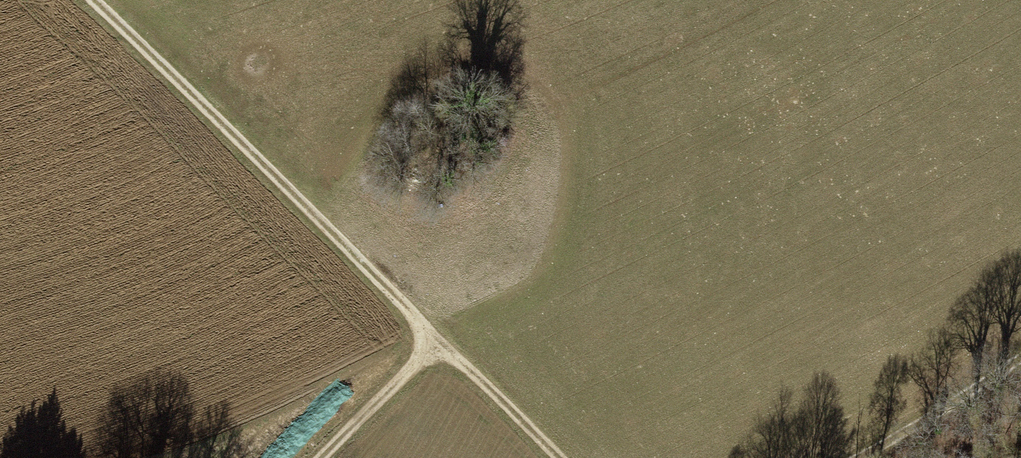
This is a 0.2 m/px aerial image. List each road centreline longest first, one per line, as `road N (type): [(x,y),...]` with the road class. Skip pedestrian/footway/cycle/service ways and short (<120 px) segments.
road 1 (track): [(94,0),(558,457)]
road 2 (track): [(856,457),(1020,359)]
road 3 (track): [(322,457),(439,341)]

